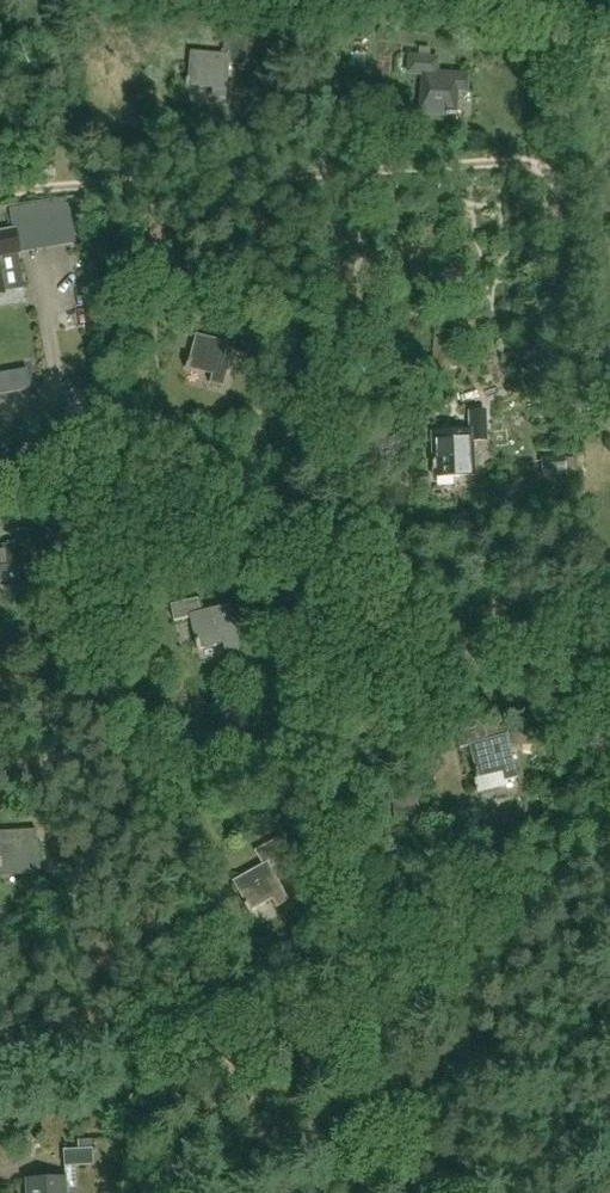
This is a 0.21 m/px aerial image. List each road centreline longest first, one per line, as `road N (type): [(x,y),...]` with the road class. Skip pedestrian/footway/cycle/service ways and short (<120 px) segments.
road 1 (track): [(0,190),(483,146),(548,154),(575,418),(609,416)]
road 2 (track): [(0,761),(378,732),(486,671)]

